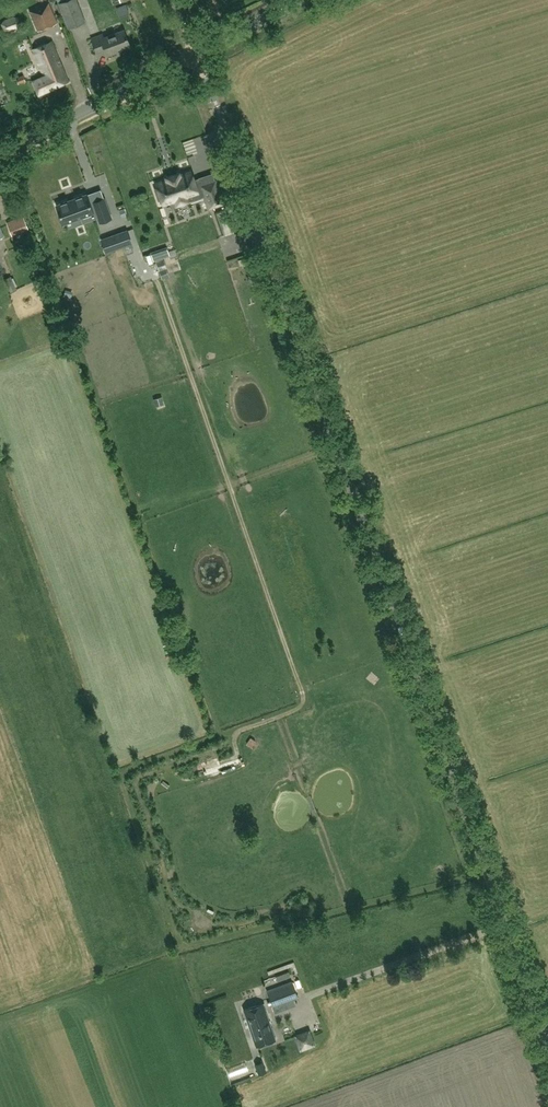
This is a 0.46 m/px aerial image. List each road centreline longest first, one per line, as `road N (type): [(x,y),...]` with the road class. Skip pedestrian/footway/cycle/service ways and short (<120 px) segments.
road 1 (unclassified): [(547,1047),(197,54)]
road 2 (tertiary): [(0,153),(197,54)]

